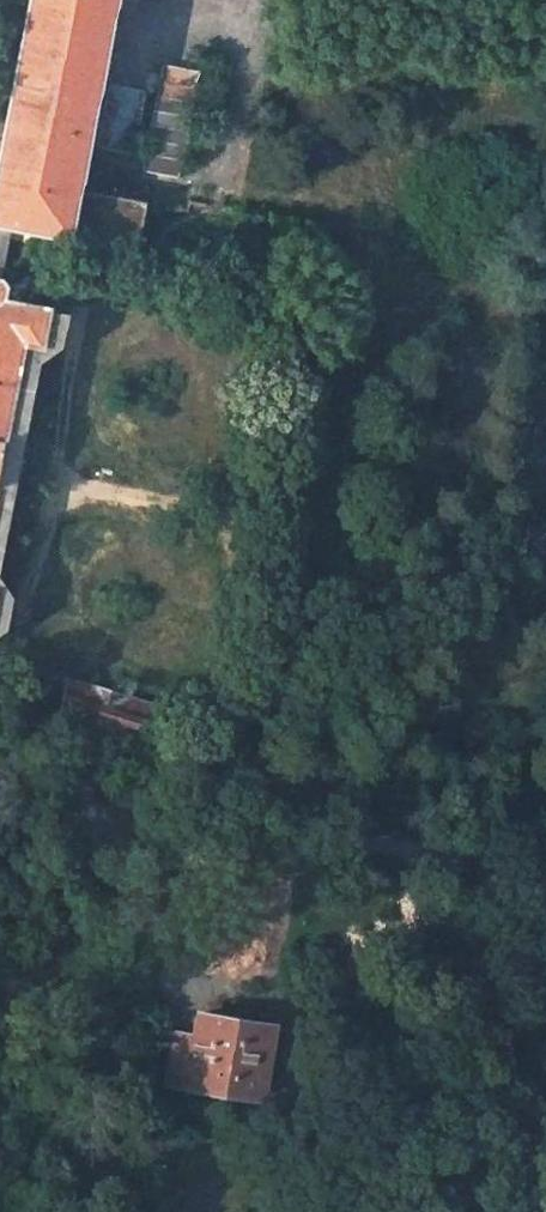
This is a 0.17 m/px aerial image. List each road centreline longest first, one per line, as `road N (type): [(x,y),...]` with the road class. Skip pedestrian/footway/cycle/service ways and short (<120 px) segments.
road 1 (track): [(13,665),(91,661),(175,689),(240,723),(289,780),(293,854),(275,948),(187,993),(166,979)]
road 2 (track): [(0,673),(13,665),(81,299)]

